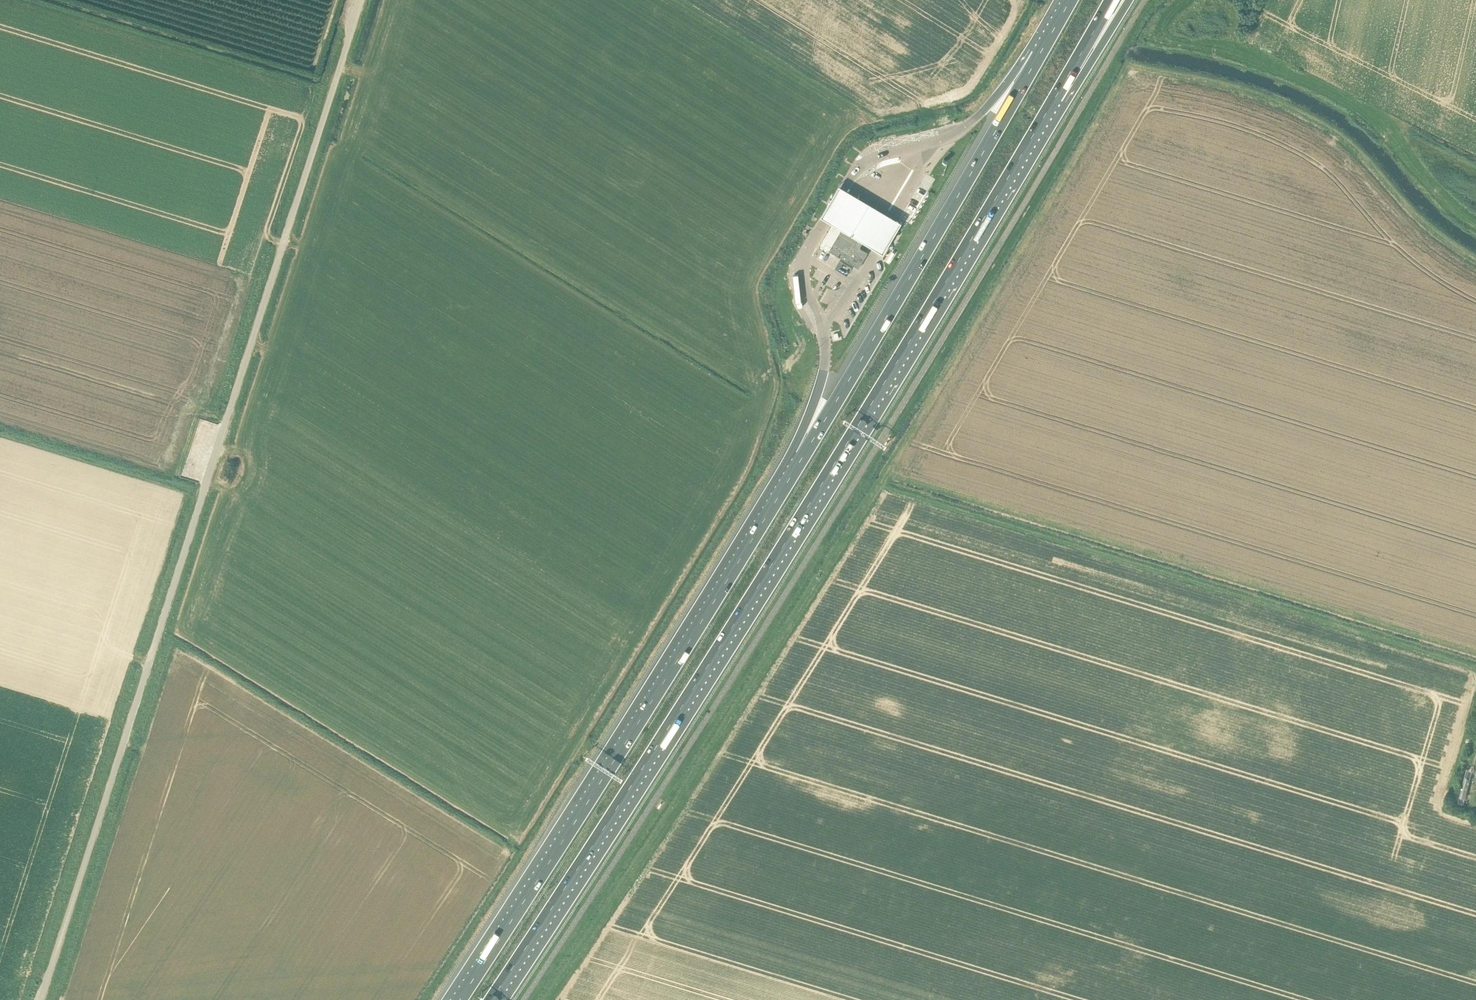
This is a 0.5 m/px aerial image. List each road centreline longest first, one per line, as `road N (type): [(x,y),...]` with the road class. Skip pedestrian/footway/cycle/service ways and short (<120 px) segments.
road 1 (motorway): [(491,999),(1056,97)]
road 2 (unclassified): [(41,999),(360,0)]
road 3 (motorway): [(802,457),(460,999)]
road 4 (motorway): [(1040,53),(802,457)]
road 5 (motorway): [(1056,97),(1130,0)]

